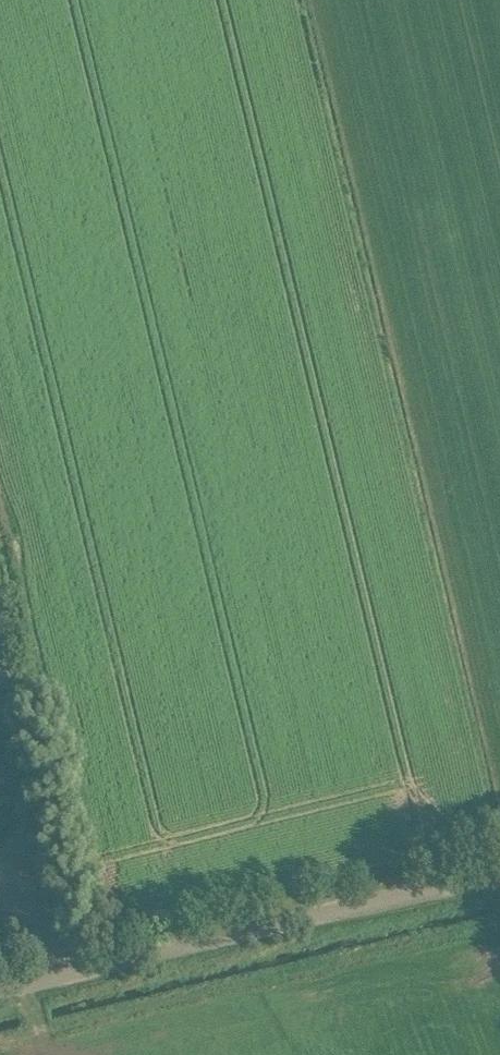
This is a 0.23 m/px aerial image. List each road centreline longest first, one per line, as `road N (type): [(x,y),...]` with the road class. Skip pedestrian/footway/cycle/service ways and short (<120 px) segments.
road 1 (unclassified): [(0,987),(499,870)]

